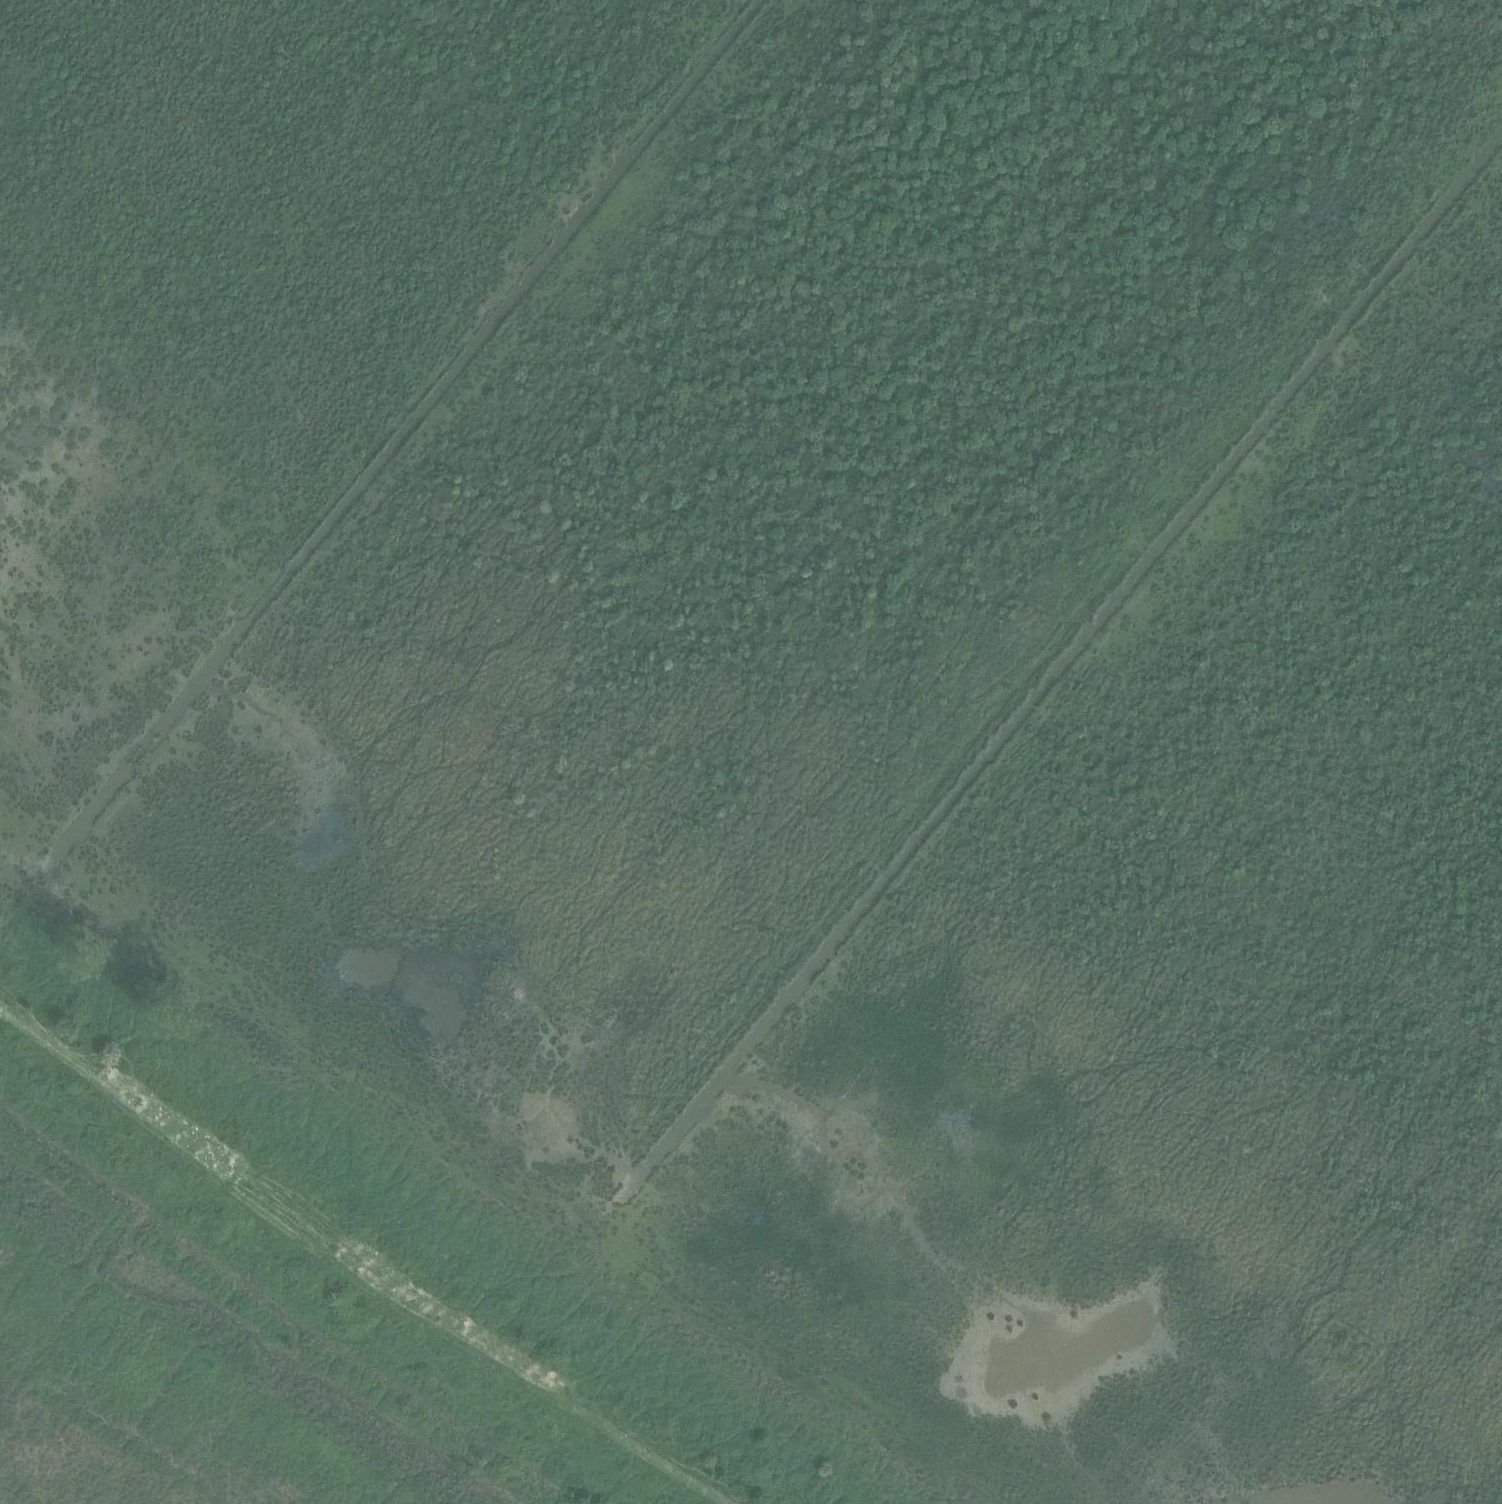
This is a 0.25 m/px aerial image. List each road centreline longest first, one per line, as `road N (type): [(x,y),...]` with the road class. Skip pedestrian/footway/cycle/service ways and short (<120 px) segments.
road 1 (track): [(0,1019),(437,1330),(731,1503)]

